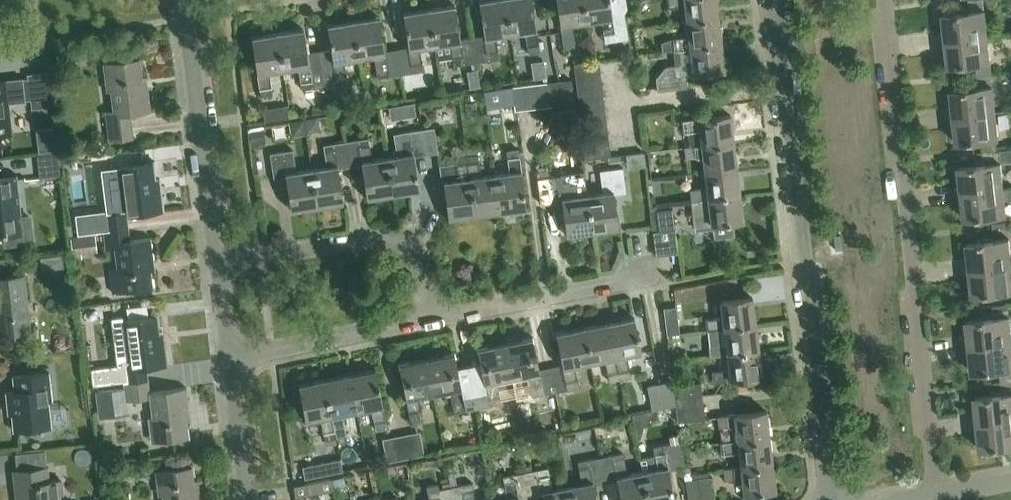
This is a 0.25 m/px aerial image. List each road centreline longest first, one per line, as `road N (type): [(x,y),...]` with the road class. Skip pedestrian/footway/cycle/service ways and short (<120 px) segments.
road 1 (residential): [(830,499),(770,0)]
road 2 (residential): [(932,499),(884,0)]
road 3 (residential): [(434,322),(417,234),(219,269)]
road 4 (residential): [(219,269),(184,0)]
road 5 (residential): [(434,322),(653,278)]
road 6 (residential): [(231,360),(434,322)]
road 7 (residential): [(248,499),(231,360)]

